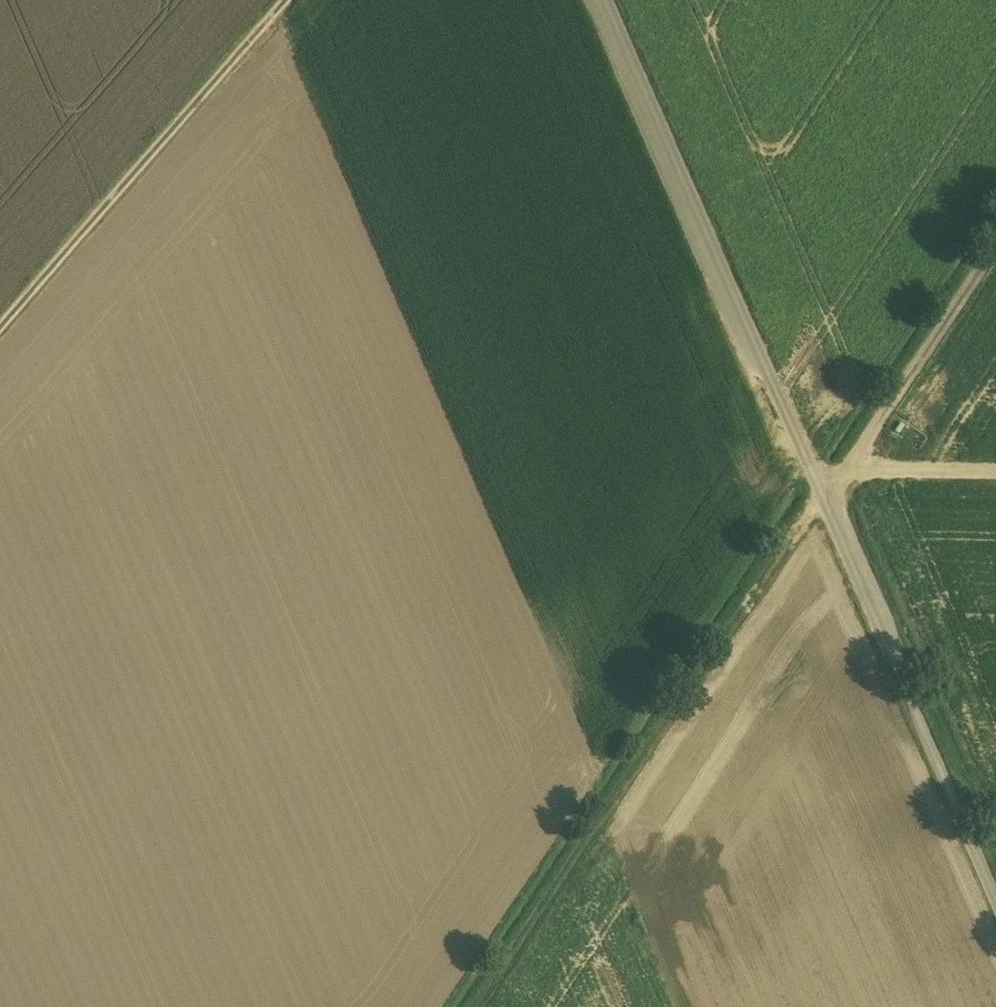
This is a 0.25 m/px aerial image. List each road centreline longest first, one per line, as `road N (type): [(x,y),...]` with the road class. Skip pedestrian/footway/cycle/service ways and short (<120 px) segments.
road 1 (unclassified): [(606,0),(995,885)]
road 2 (track): [(825,496),(471,1006)]
road 3 (track): [(284,0),(0,328)]
road 4 (track): [(850,472),(995,247)]
road 5 (track): [(825,496),(850,472),(995,471)]

